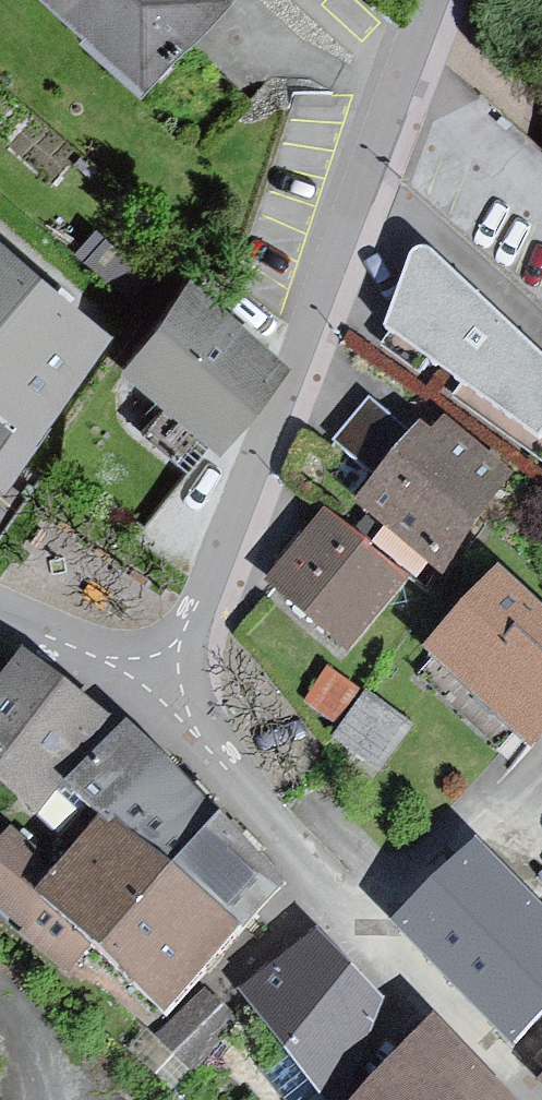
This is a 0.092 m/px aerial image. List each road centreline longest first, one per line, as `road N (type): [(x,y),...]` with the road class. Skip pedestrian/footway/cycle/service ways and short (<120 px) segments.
road 1 (residential): [(151,687),(201,598),(361,157),(428,0)]
road 2 (residential): [(151,687),(299,853),(541,1099)]
road 3 (residential): [(0,600),(151,687)]

